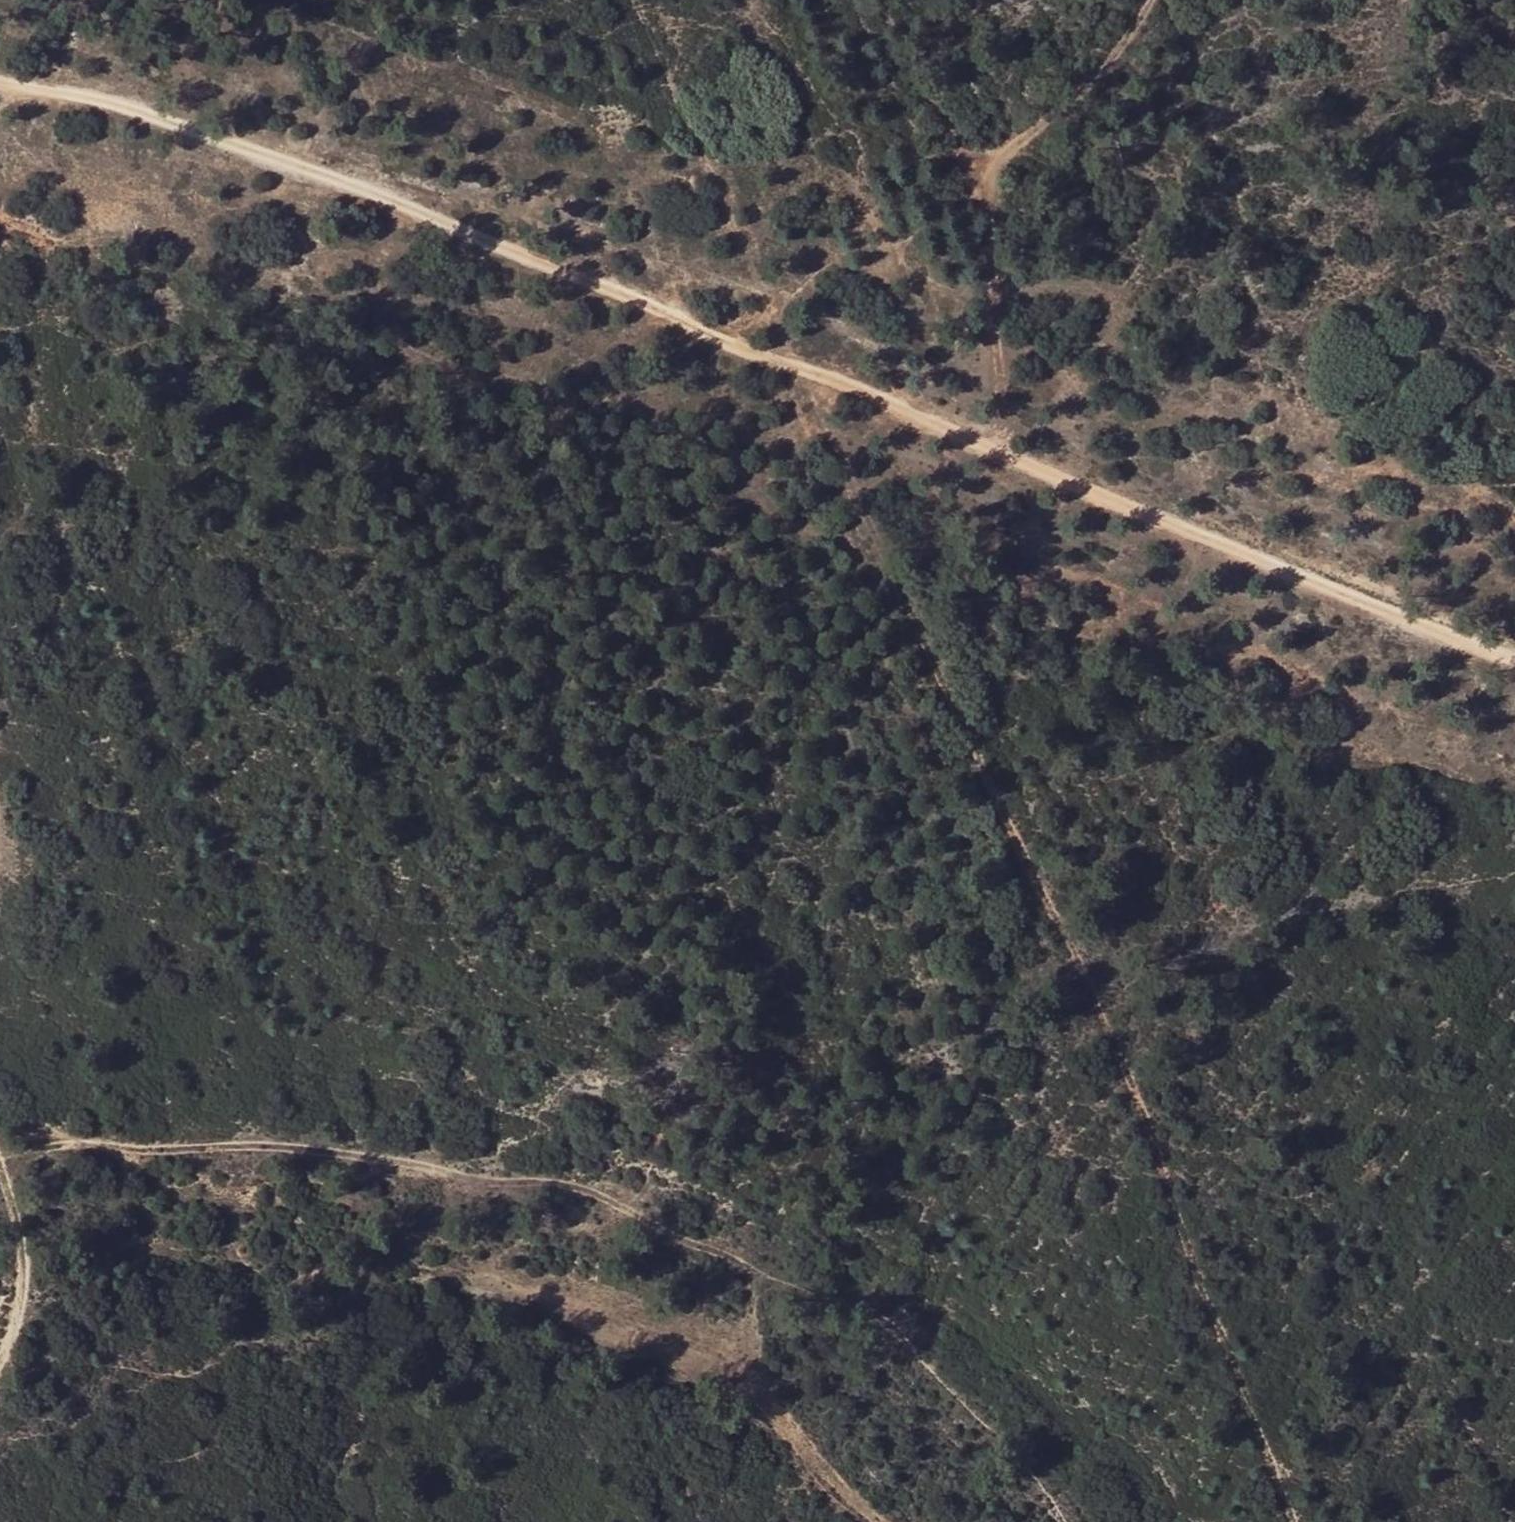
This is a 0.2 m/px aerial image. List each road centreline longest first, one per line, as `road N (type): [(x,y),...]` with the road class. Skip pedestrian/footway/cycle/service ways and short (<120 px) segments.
road 1 (track): [(1514,666),(472,233),(121,107),(0,82)]
road 2 (track): [(1002,455),(987,192),(1000,161),(1069,108),(1150,0)]
road 3 (track): [(0,1180),(29,1263),(30,1296),(0,1355)]

